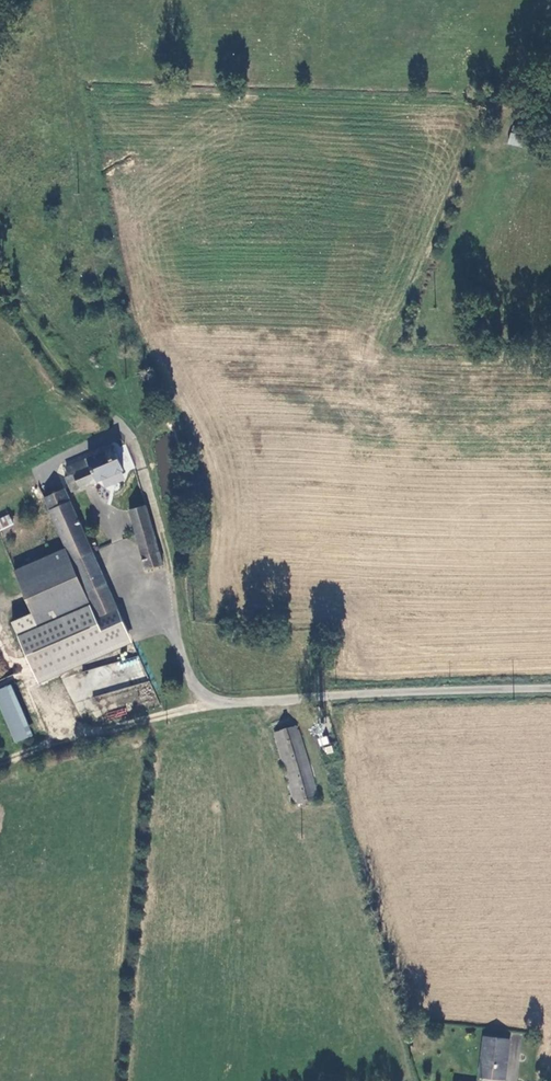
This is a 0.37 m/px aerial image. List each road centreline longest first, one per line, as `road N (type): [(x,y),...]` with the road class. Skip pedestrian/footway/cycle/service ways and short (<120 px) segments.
road 1 (unclassified): [(550,688),(207,698),(184,667),(167,553),(127,428)]
road 2 (track): [(0,763),(172,715),(207,698)]

